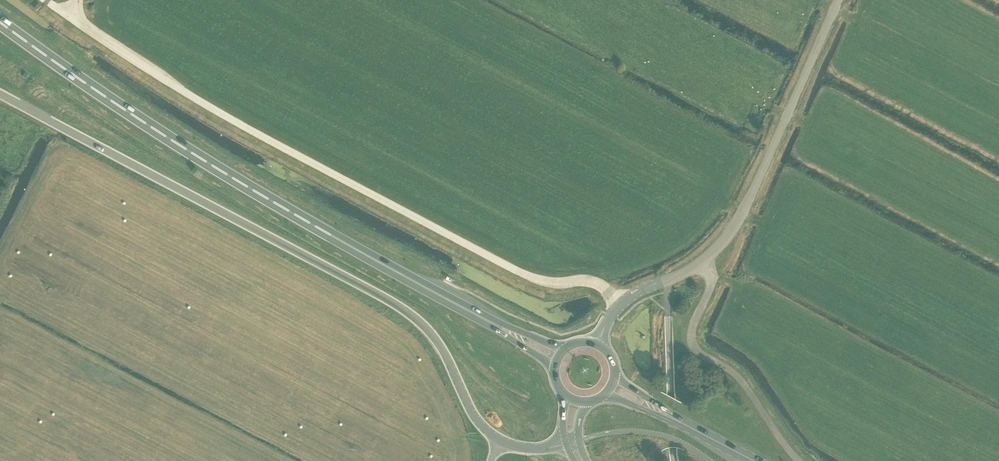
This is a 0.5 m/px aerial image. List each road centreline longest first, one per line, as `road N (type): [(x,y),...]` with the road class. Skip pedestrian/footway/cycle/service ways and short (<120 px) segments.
road 1 (unclassified): [(74,18),(182,90),(431,225),(533,278),(592,281),(622,303)]
road 2 (unclassified): [(499,439),(475,416),(434,336),(405,310),(0,94)]
road 3 (trunk): [(495,324),(251,188),(0,19)]
road 4 (unclassified): [(702,262),(742,212),(838,0)]
road 5 (unclassified): [(800,460),(742,381),(693,342),(712,283),(702,262)]

